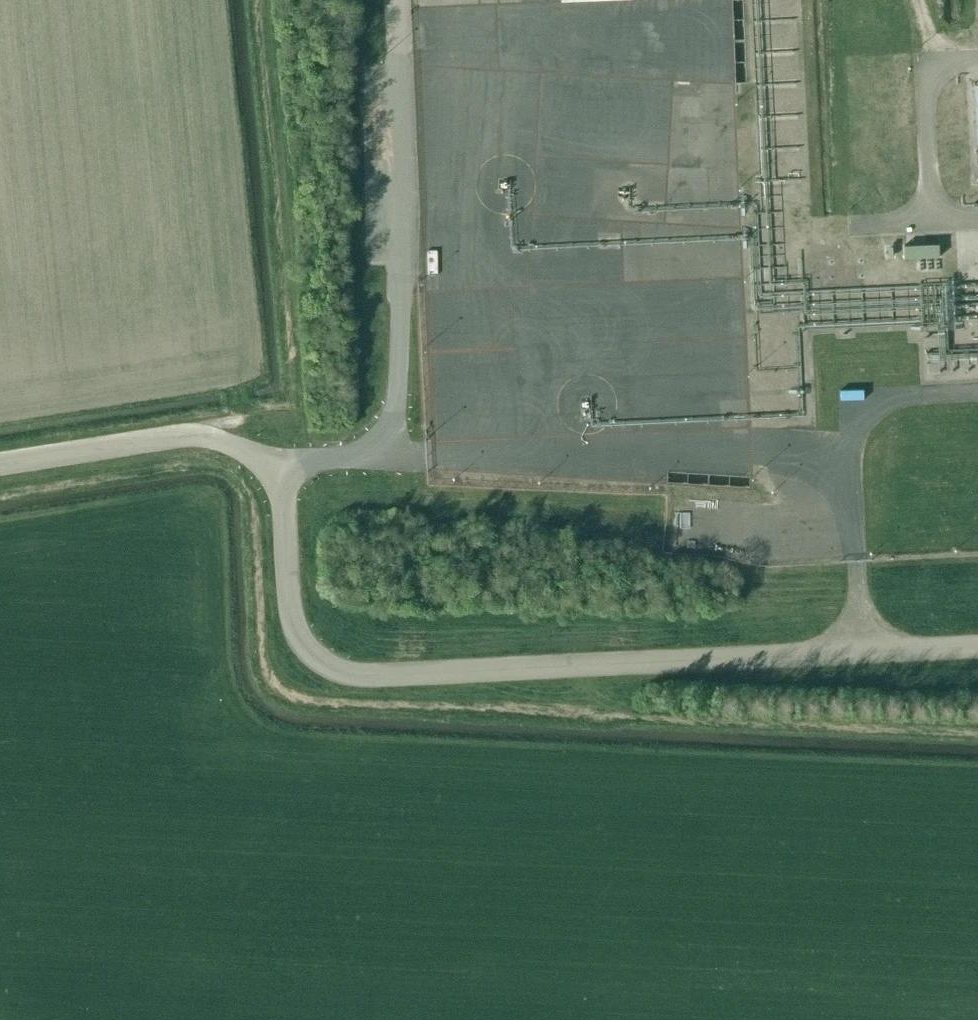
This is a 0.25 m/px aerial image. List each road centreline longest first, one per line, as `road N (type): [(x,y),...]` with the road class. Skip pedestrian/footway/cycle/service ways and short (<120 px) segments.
road 1 (unclassified): [(977,646),(346,673),(319,660),(295,630),(283,507),(264,468),(239,446),(186,433),(0,463)]

